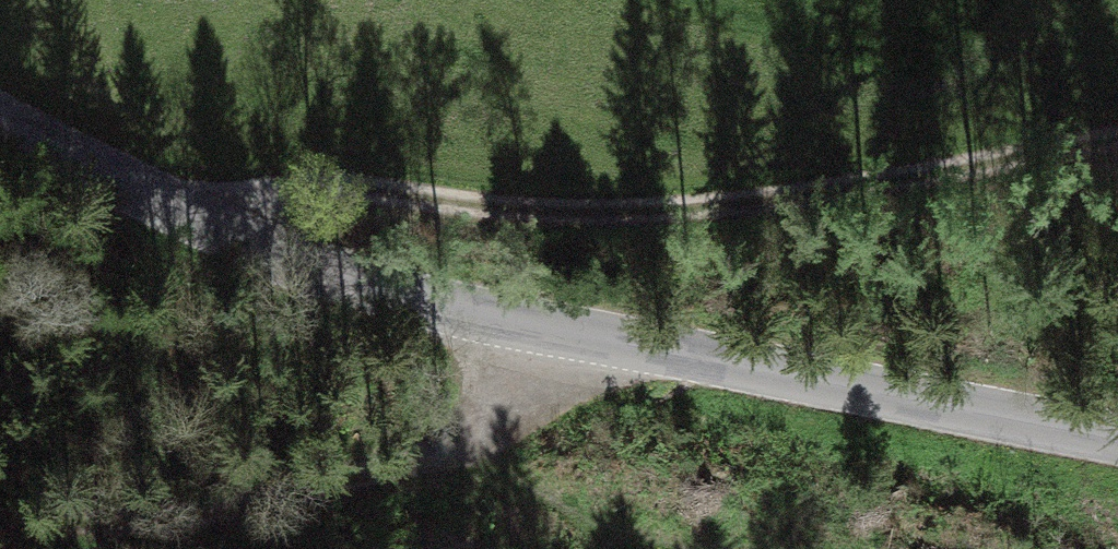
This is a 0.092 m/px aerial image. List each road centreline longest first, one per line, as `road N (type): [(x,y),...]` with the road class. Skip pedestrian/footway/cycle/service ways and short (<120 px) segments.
road 1 (tertiary): [(0,122),(143,197),(368,286),(1117,440)]
road 2 (track): [(143,197),(403,193),(1117,79)]
road 3 (track): [(622,342),(431,457),(206,513),(0,517)]

